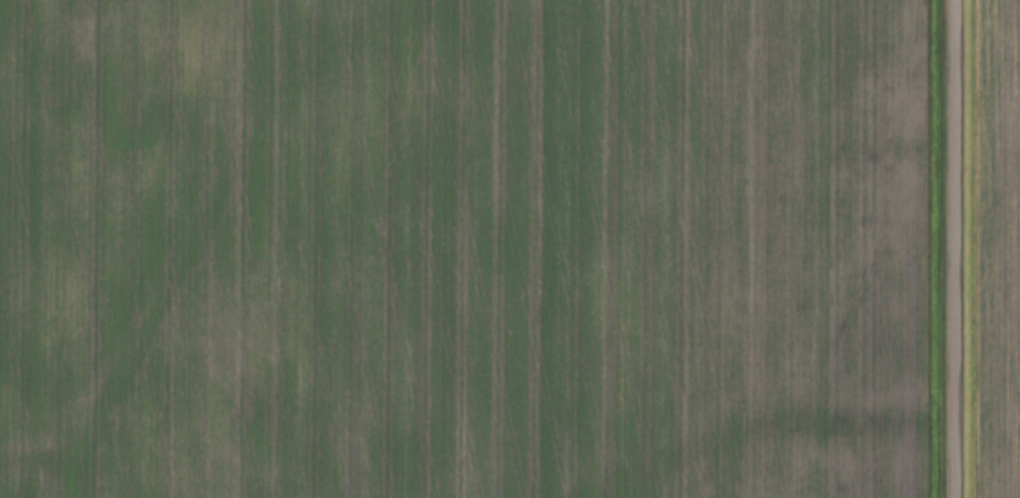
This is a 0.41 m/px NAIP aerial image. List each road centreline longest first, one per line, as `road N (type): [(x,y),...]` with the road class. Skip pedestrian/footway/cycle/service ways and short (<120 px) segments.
road 1 (track): [(955,497),(957,0)]

